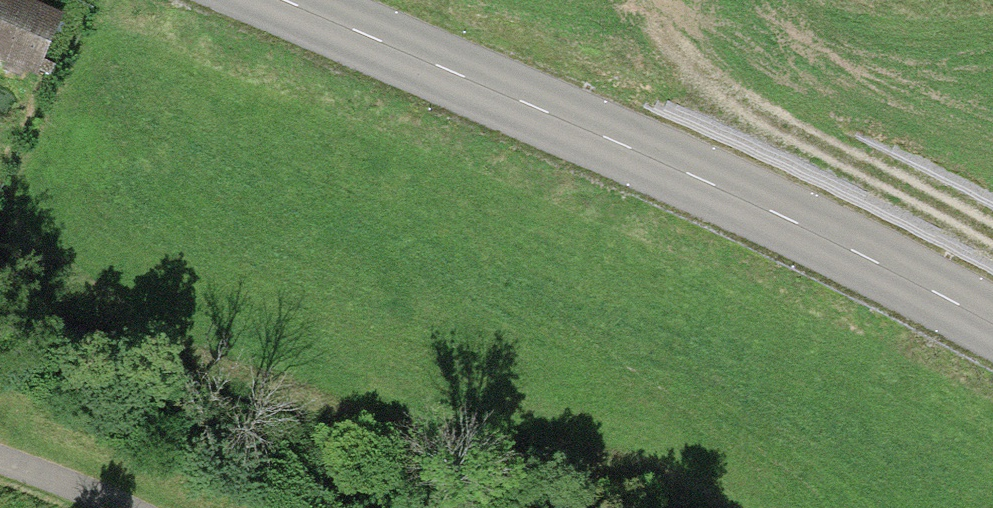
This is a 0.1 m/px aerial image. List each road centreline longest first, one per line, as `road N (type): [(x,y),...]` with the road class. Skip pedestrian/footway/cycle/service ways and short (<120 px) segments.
road 1 (tertiary): [(245,0),(856,266),(992,341)]
road 2 (track): [(666,0),(659,74),(707,126),(992,272)]

